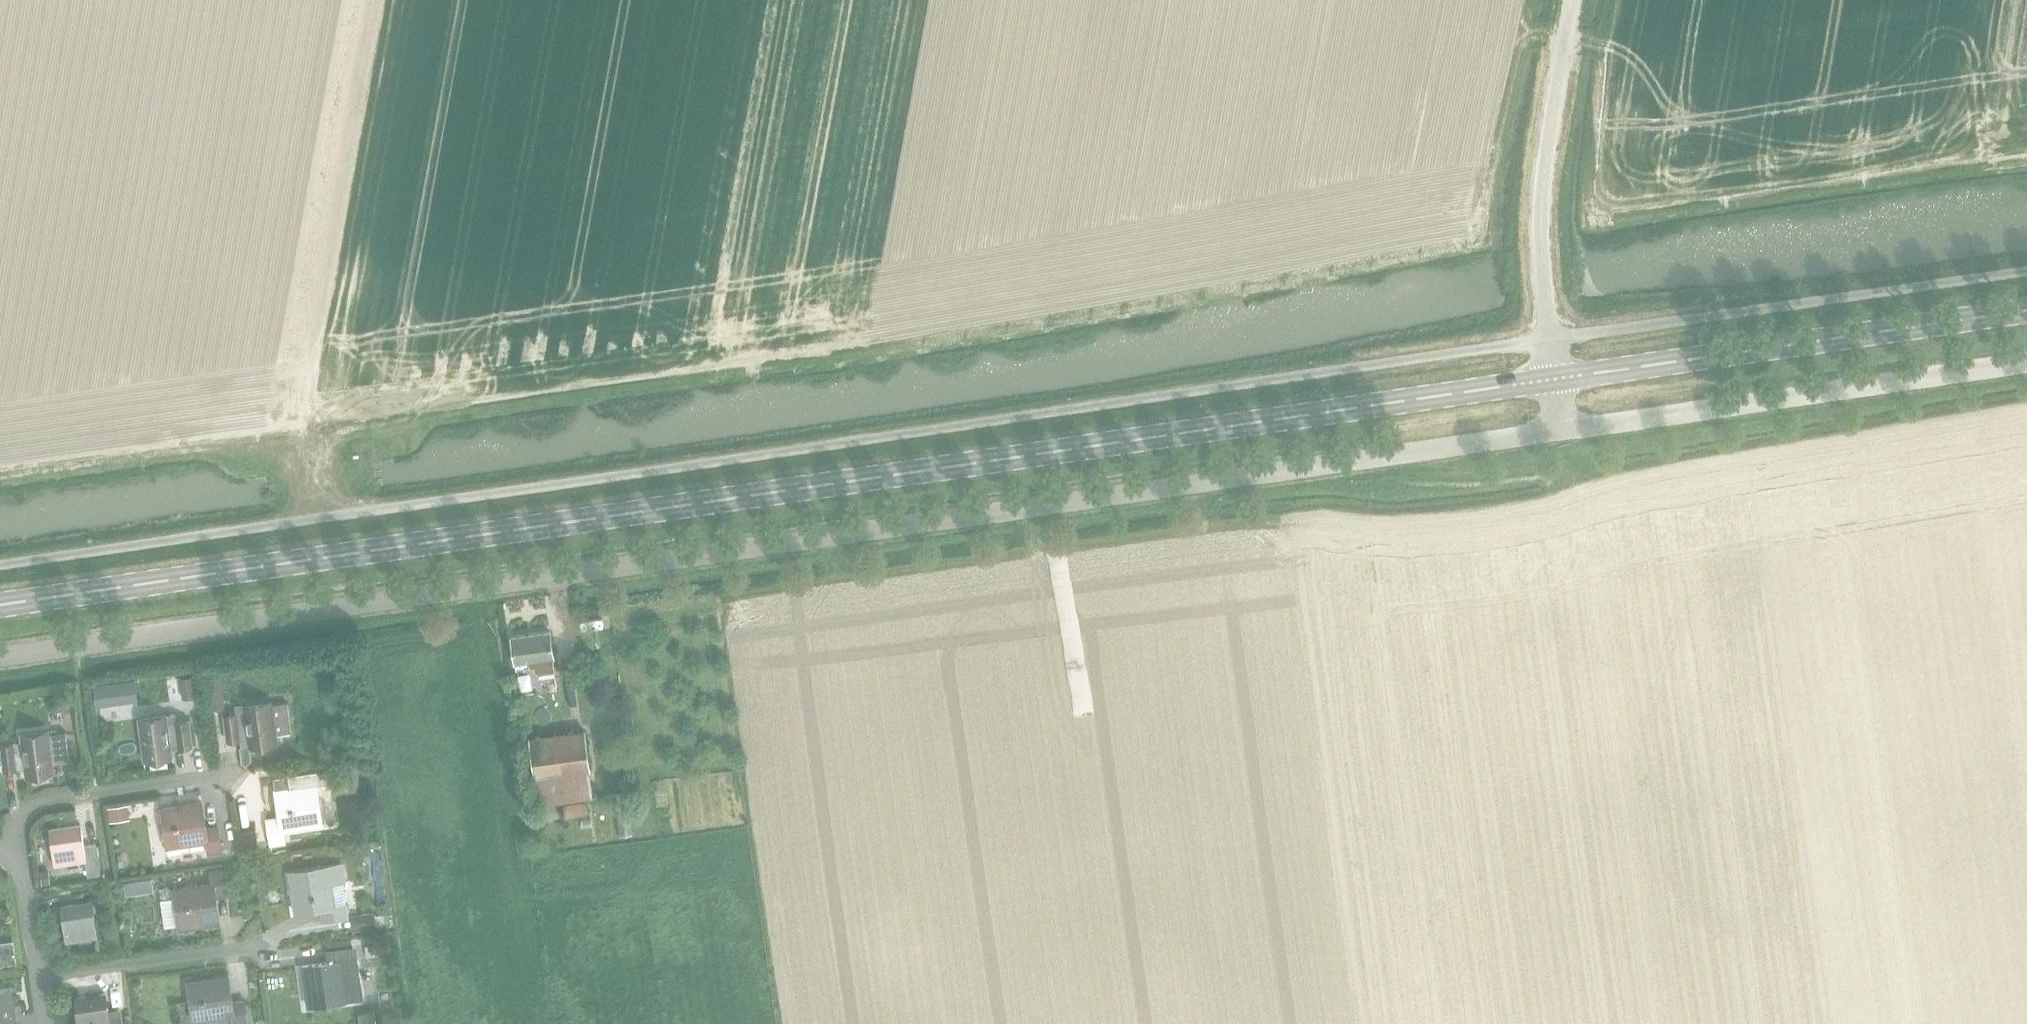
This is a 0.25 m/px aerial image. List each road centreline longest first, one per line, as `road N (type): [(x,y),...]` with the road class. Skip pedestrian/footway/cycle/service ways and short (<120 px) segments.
road 1 (unclassified): [(0,656),(1559,430)]
road 2 (secondary): [(0,604),(1552,379)]
road 3 (unclassified): [(1546,337),(0,565)]
road 4 (unclassified): [(2026,269),(1546,337)]
road 5 (secondary): [(1552,379),(2026,306)]
road 6 (unclassified): [(1559,430),(2026,361)]
road 7 (unclassified): [(1546,337),(1539,193),(1570,0)]
road 8 (residential): [(14,844),(22,821),(47,802),(226,772)]
road 9 (residential): [(38,975),(264,944)]
road 10 (residential): [(38,975),(14,844)]

